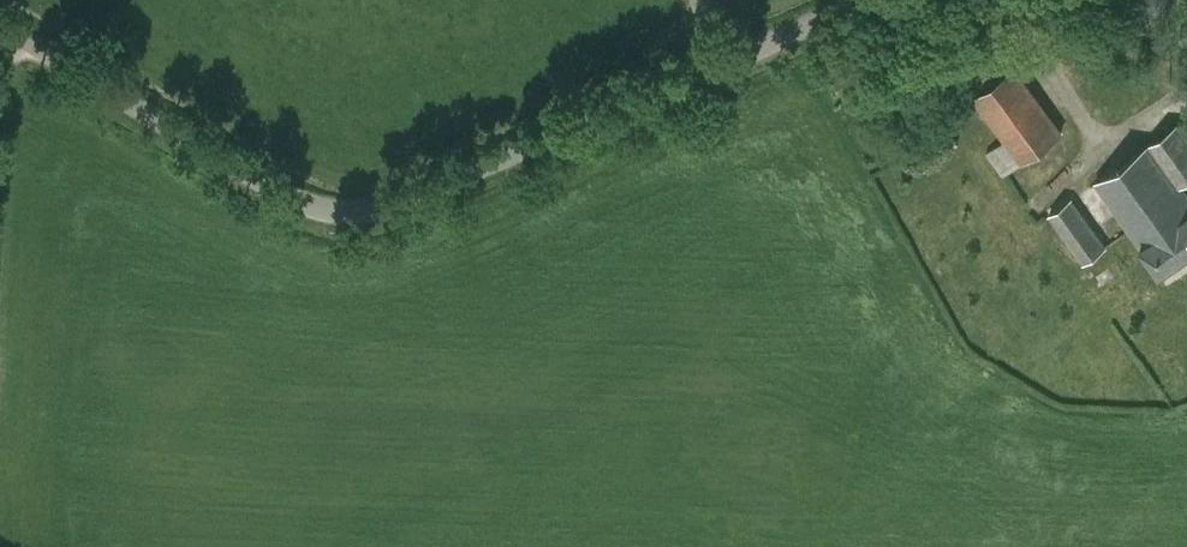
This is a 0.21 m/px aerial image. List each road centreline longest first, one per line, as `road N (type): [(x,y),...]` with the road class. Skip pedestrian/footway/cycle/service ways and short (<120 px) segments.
road 1 (tertiary): [(0,23),(309,209),(342,218),(374,213),(866,0)]

